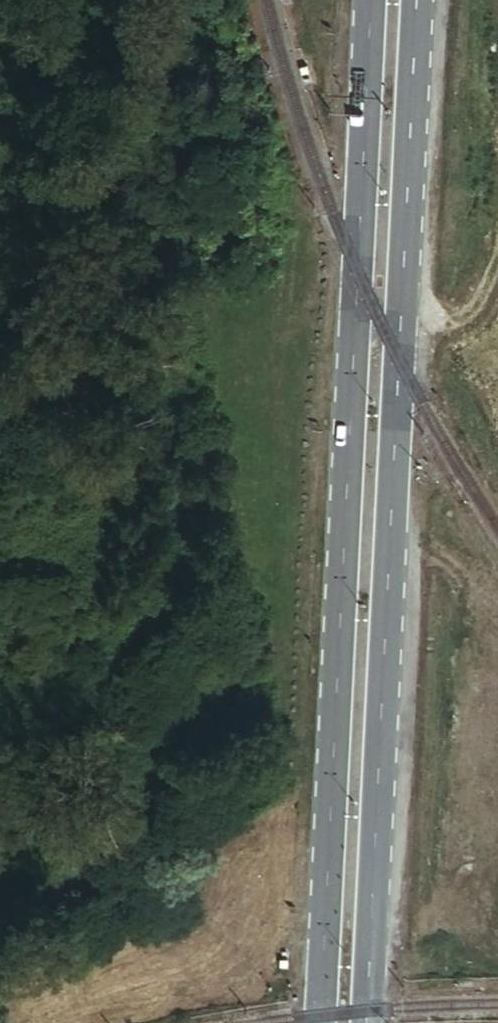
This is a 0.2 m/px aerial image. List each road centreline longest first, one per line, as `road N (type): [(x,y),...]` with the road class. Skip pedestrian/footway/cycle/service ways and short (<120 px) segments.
road 1 (secondary): [(374,0),(319,1022)]
road 2 (secondary): [(367,1022),(416,0)]

